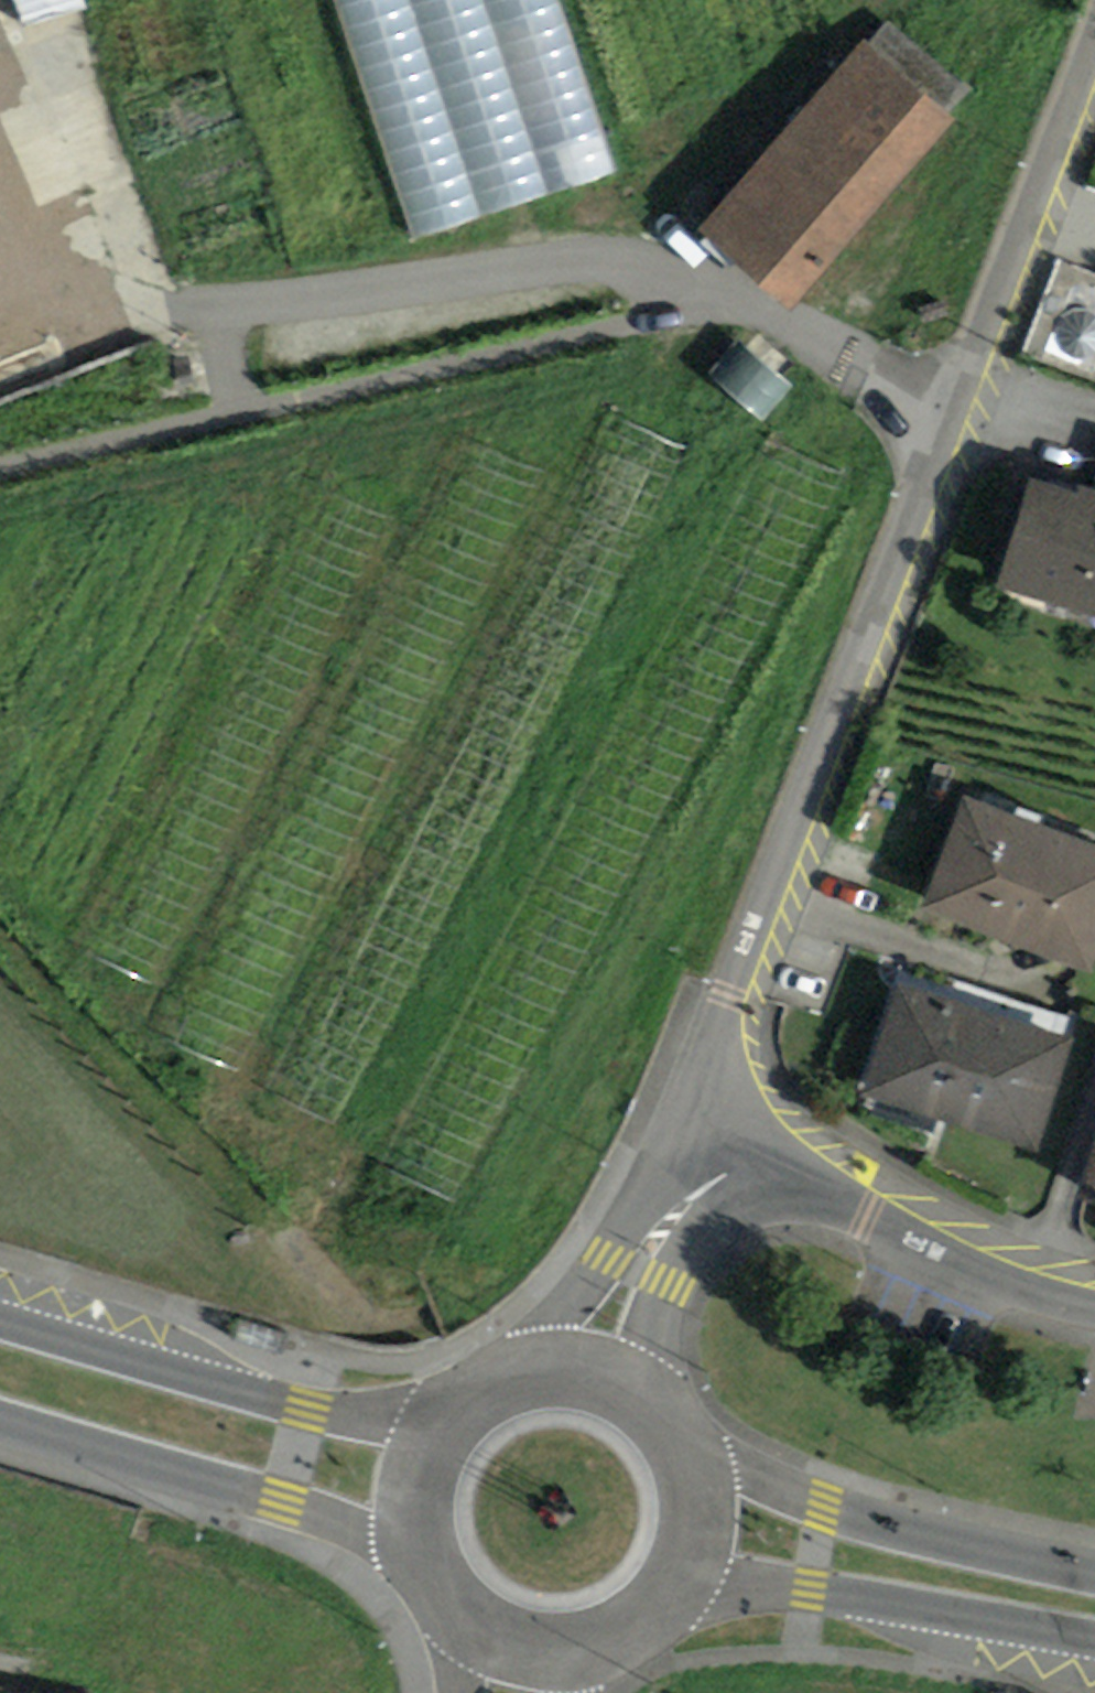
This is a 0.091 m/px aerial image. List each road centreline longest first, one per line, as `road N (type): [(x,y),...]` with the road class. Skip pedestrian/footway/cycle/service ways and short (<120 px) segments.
road 1 (residential): [(690,1149),(1094,68)]
road 2 (track): [(741,305),(0,462)]
road 3 (primary): [(448,1431),(309,1412),(0,1323)]
road 4 (primary): [(0,1423),(427,1553)]
road 5 (residential): [(690,1149),(903,1251),(1094,1313)]
road 6 (primary): [(1094,1576),(825,1508),(688,1447)]
road 7 (primary): [(682,1589),(810,1591),(1094,1642)]
road 8 (residential): [(595,1376),(690,1149)]
road 9 (primary): [(525,1650),(566,1655),(608,1648),(645,1629),(682,1589)]
road 10 (primary): [(595,1376),(513,1381),(477,1401),(448,1431)]
road 11 (primary): [(682,1589),(704,1522),(688,1447)]
road 12 (primary): [(427,1553),(463,1614),(525,1650)]
road 13 (primary): [(448,1431),(429,1468),(421,1510),(427,1553)]

